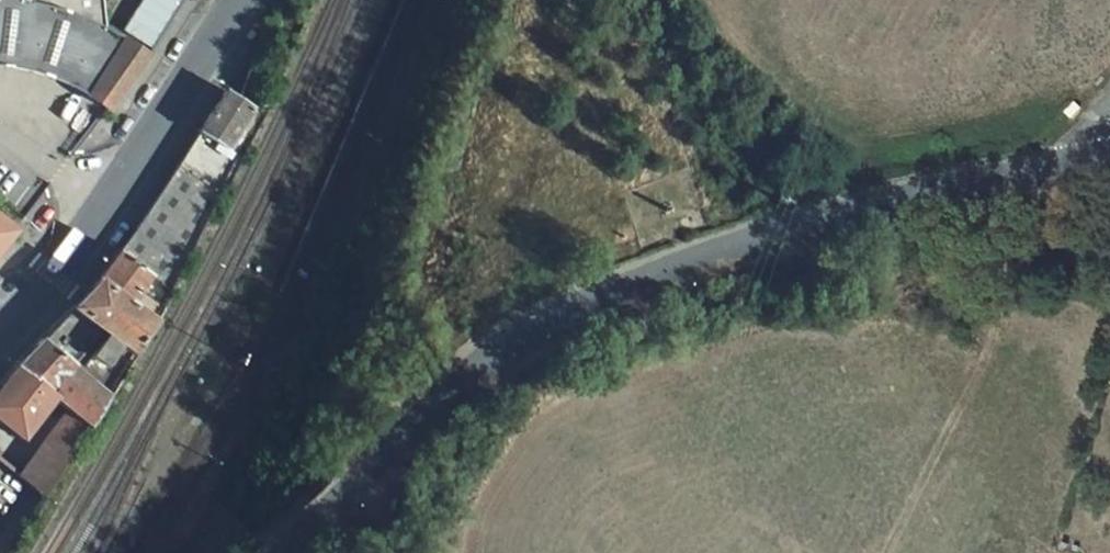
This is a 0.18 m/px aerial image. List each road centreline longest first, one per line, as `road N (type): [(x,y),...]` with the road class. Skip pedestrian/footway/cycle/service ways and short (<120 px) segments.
road 1 (tertiary): [(1109,158),(756,239),(573,312),(497,359),(297,552)]
road 2 (primary): [(246,0),(60,275),(0,338)]

